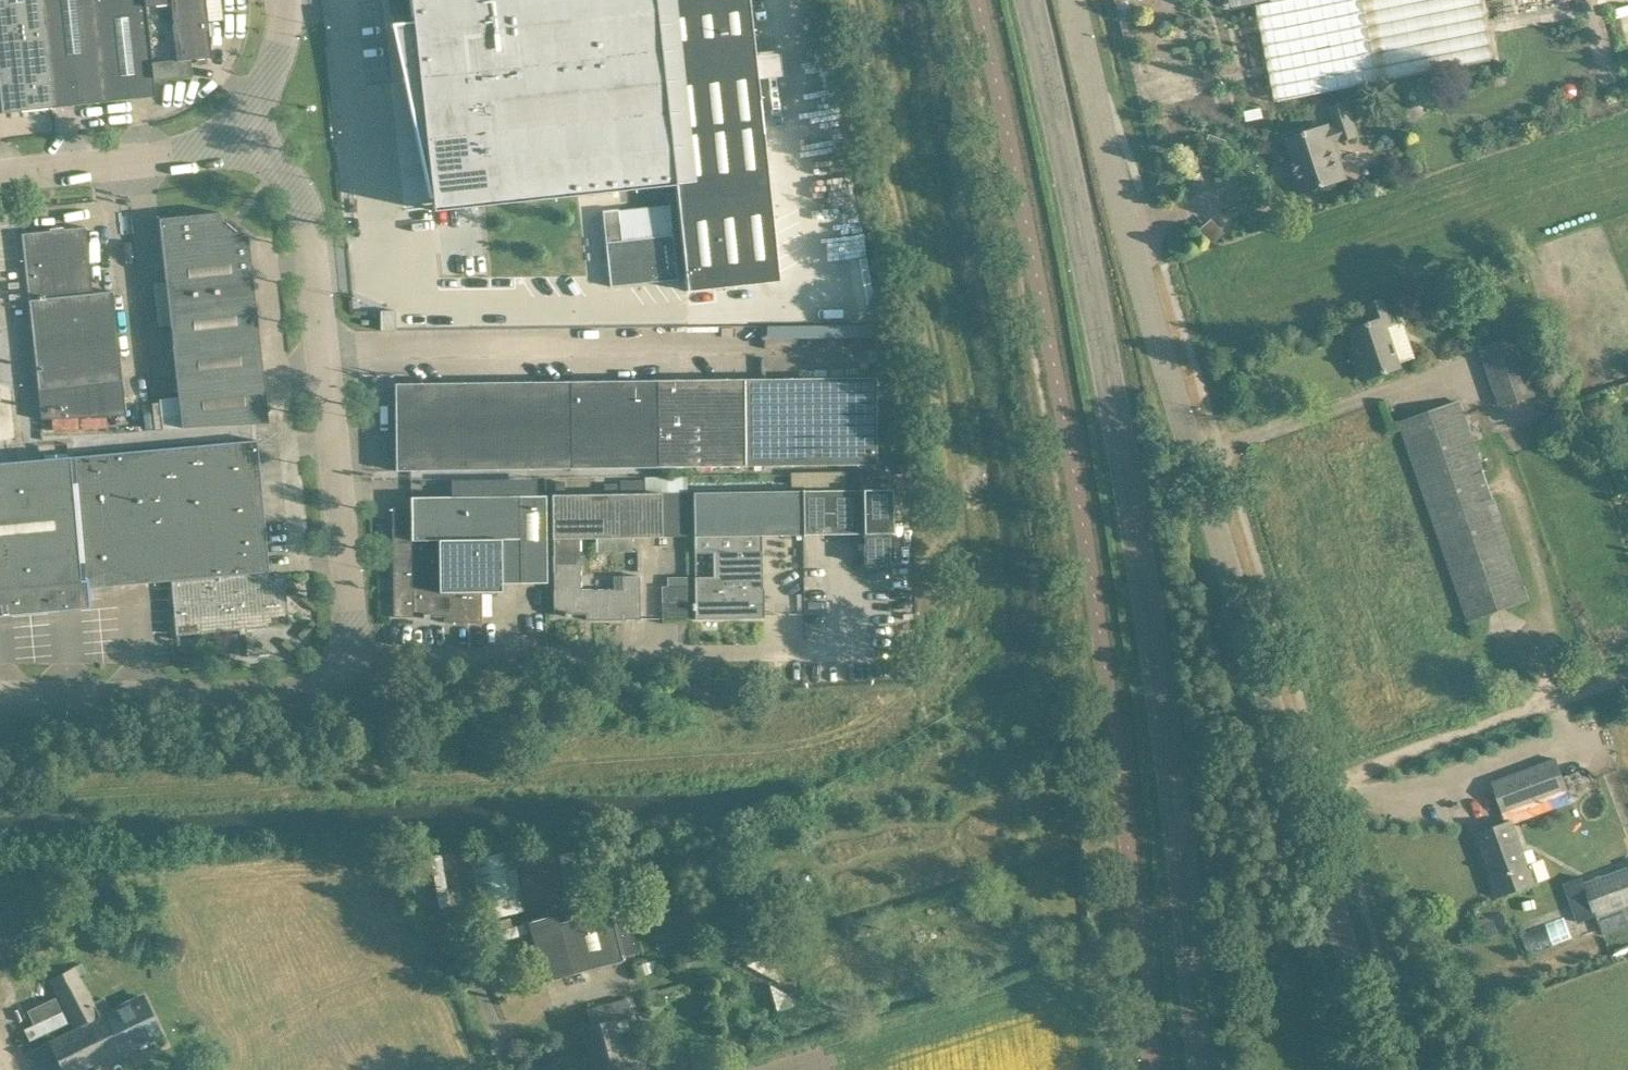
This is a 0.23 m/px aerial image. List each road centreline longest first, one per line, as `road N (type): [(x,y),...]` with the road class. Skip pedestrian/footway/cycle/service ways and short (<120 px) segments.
road 1 (unclassified): [(1375,1069),(1118,196),(1072,0)]
road 2 (secondary): [(1031,0),(1133,519),(1197,1069)]
road 3 (unclassified): [(254,128),(302,201),(314,244),(353,653)]
road 4 (unclassified): [(353,653),(806,648)]
road 5 (unclassified): [(353,653),(336,680),(321,685),(0,683)]
road 6 (track): [(0,793),(53,795),(319,762)]
road 7 (unclassified): [(0,168),(235,138),(254,128)]
road 8 (unclassified): [(254,128),(275,99),(284,60),(278,0)]
road 9 (unclassified): [(515,1069),(472,950)]

